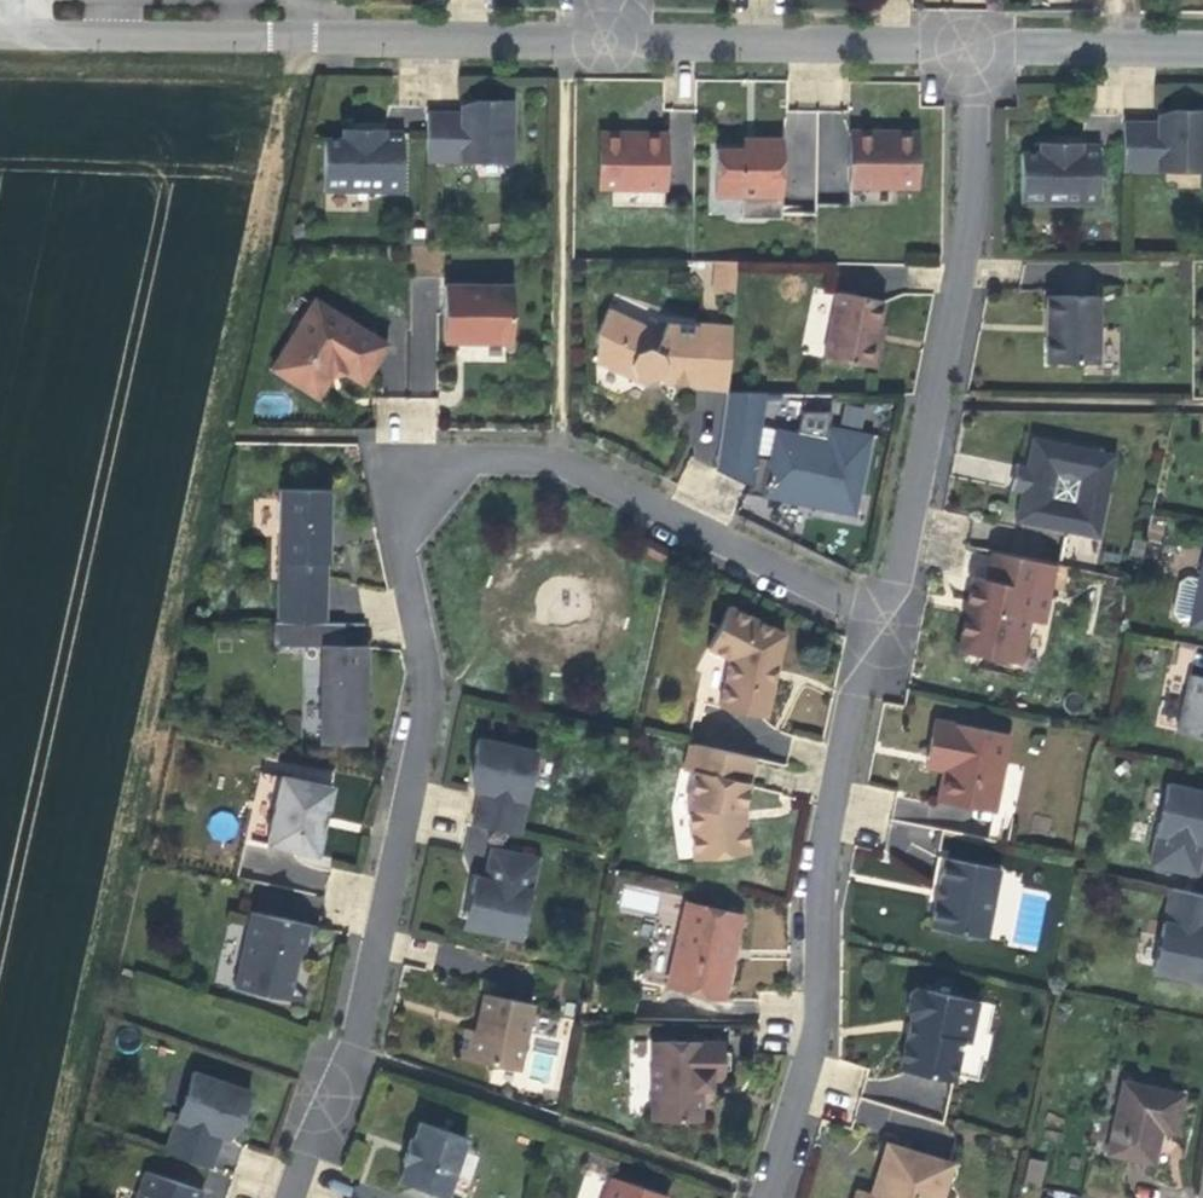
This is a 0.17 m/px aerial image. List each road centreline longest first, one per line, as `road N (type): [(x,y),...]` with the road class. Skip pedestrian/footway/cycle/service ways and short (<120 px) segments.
road 1 (residential): [(297,1197),(347,1052),(436,699),(398,536),(417,473),(453,458),(561,457),(889,611)]
road 2 (track): [(45,1197),(303,37)]
road 3 (residential): [(770,1197),(808,1072),(830,846),(889,611)]
road 4 (residential): [(0,32),(597,46)]
road 5 (residential): [(889,611),(959,299),(980,50)]
road 6 (residential): [(597,46),(980,50)]
road 7 (track): [(97,965),(347,1052)]
road 8 (residential): [(980,50),(1202,52)]
road 9 (track): [(215,434),(373,438),(417,473)]

